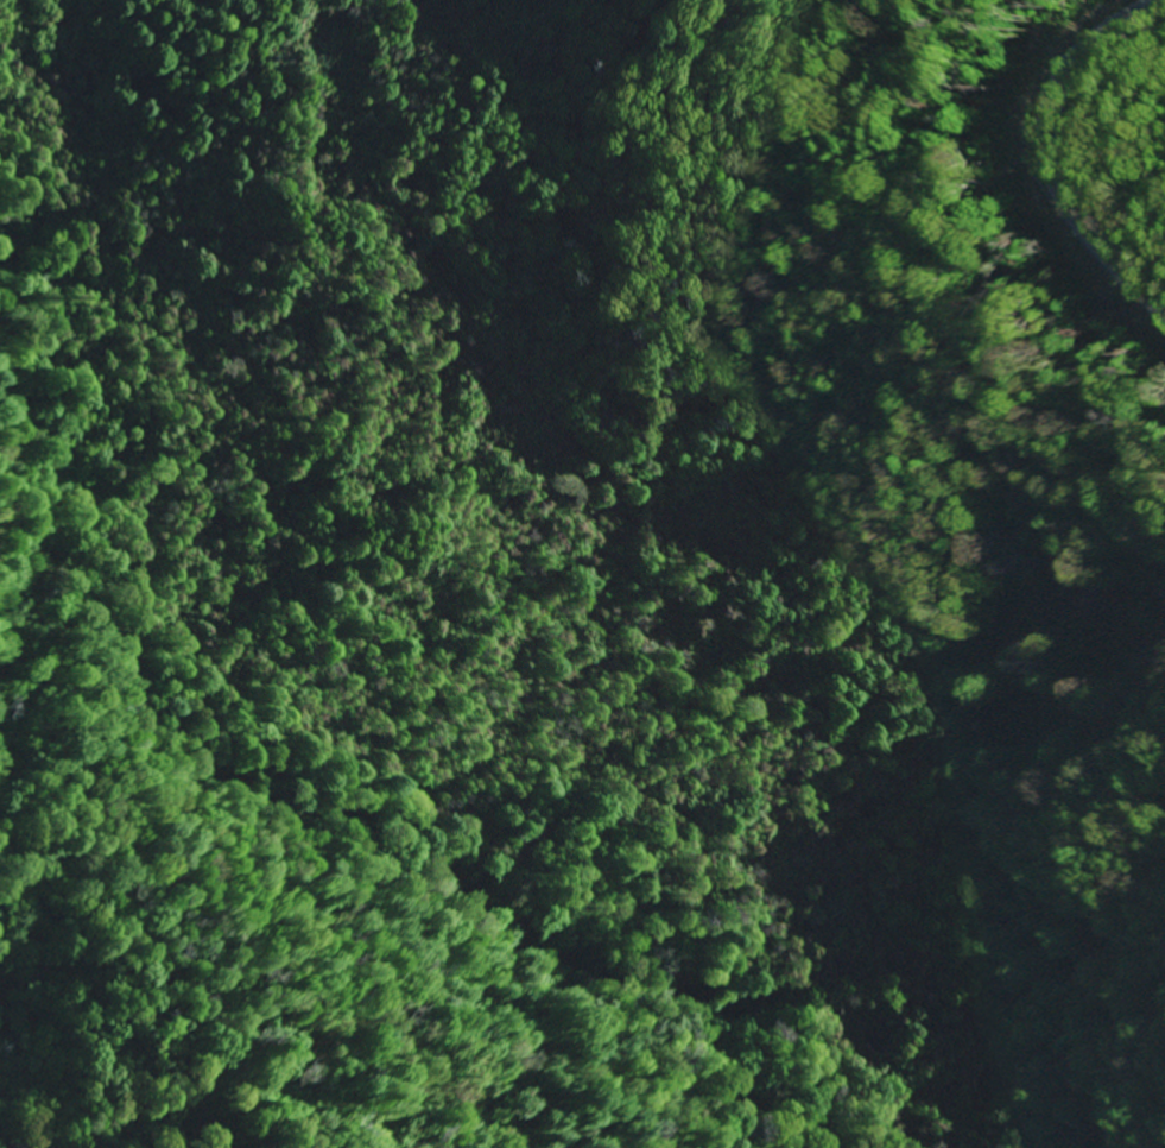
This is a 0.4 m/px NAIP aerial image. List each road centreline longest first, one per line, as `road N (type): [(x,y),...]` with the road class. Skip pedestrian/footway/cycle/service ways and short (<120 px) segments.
road 1 (primary): [(1164,309),(1088,222),(1064,156),(1060,112),(1072,65),(1142,0)]

